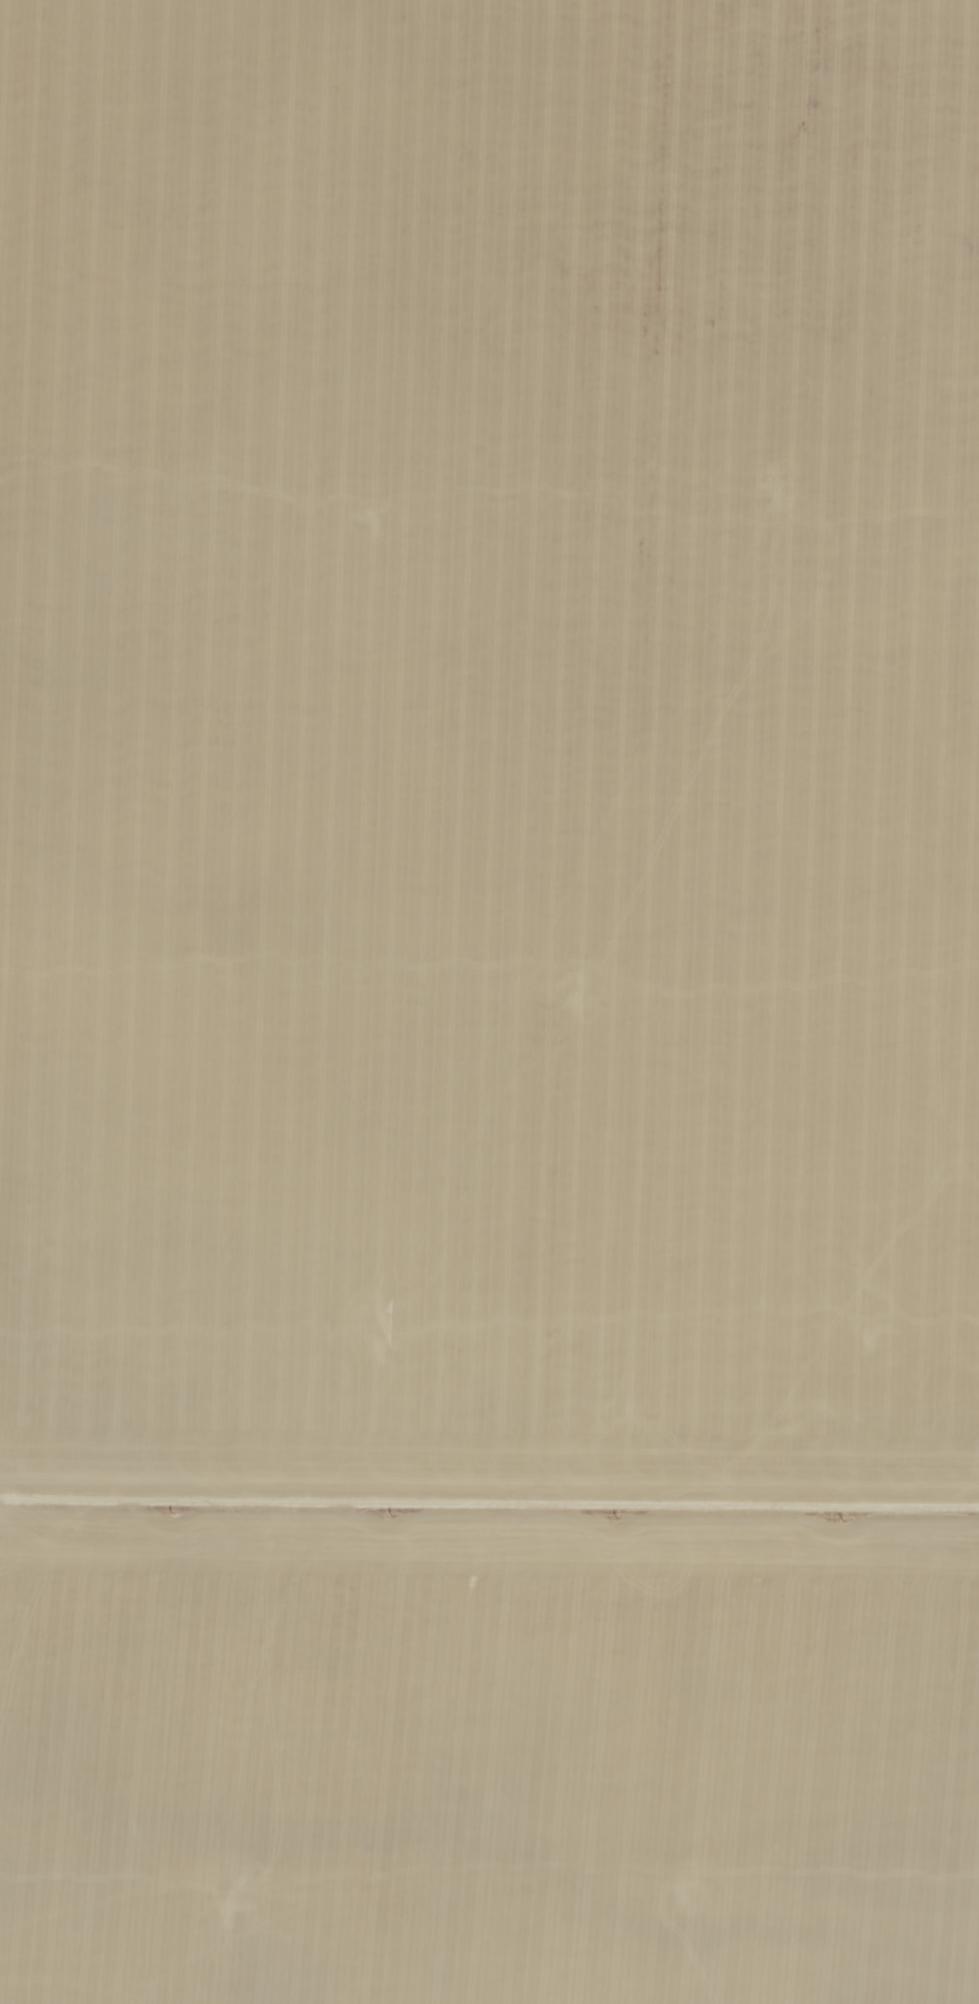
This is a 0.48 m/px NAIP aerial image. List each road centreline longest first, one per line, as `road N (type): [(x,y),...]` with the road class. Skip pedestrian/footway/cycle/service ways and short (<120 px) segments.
road 1 (residential): [(978,1503),(0,1491)]

